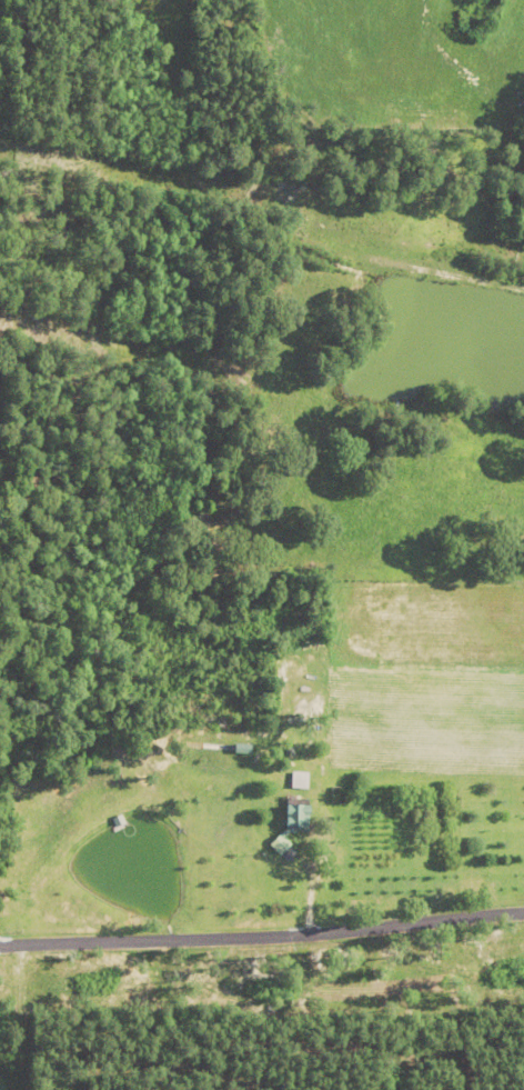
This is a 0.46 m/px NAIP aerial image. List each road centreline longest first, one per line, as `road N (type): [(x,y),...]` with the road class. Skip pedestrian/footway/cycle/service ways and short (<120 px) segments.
road 1 (residential): [(523,930),(17,943),(0,937)]

